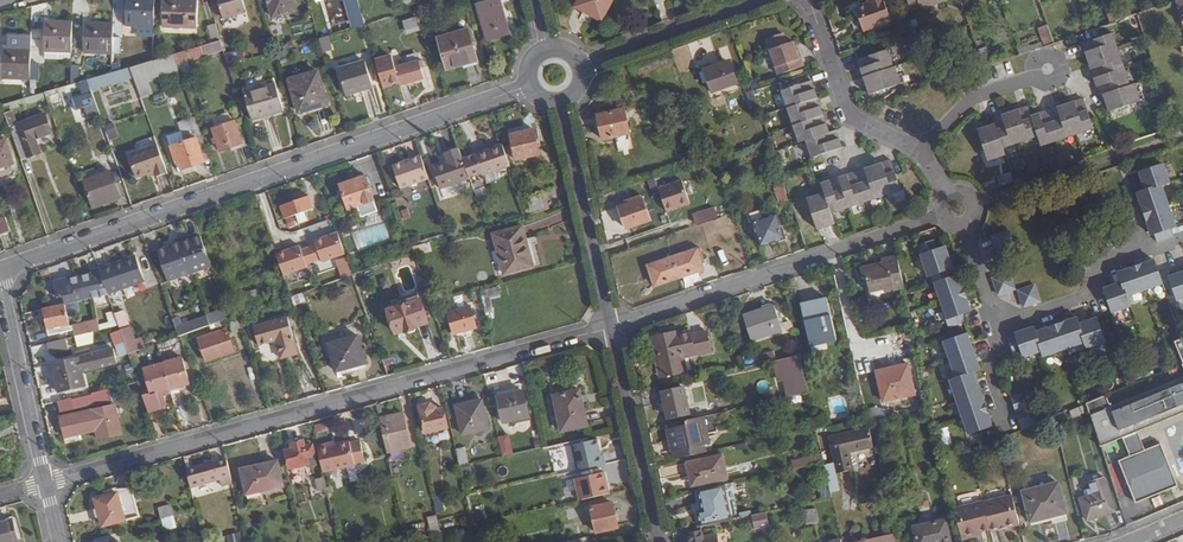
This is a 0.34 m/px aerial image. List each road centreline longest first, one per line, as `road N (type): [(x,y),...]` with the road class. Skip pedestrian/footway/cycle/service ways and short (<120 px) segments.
road 1 (residential): [(46,482),(611,327)]
road 2 (residential): [(0,269),(532,84)]
road 3 (residential): [(611,327),(940,215)]
road 4 (residential): [(561,100),(611,327)]
road 5 (residential): [(611,327),(660,541)]
road 6 (residential): [(997,325),(1090,293),(1104,268),(1182,239)]
road 7 (residential): [(0,279),(46,482)]
road 8 (residential): [(767,0),(580,66)]
road 9 (residential): [(918,149),(848,112),(810,0)]
road 10 (residential): [(1037,75),(974,97),(918,149)]

